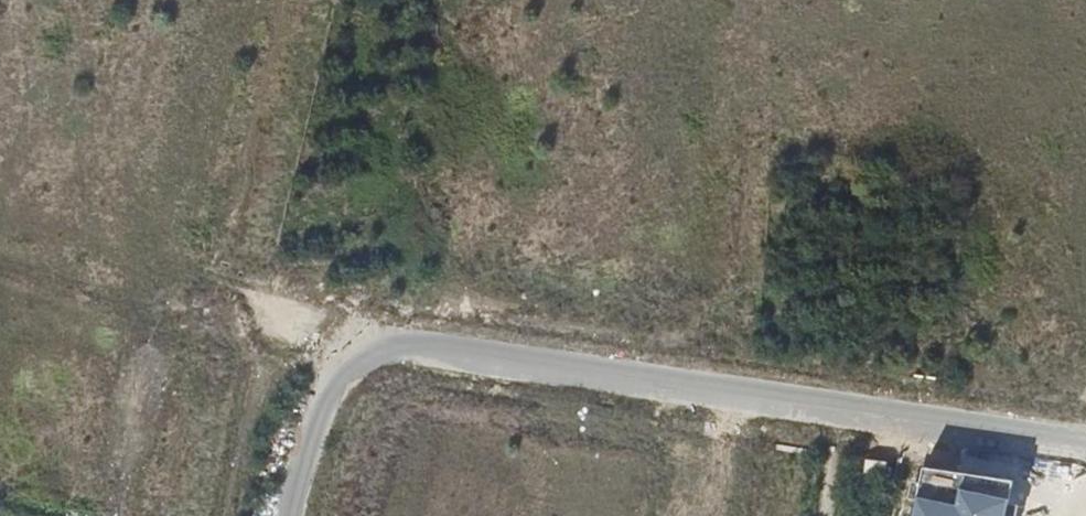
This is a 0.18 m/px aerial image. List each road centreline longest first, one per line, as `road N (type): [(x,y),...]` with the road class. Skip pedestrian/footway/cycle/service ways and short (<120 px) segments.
road 1 (residential): [(1085,444),(399,342),(363,355),(340,379),(295,515)]

